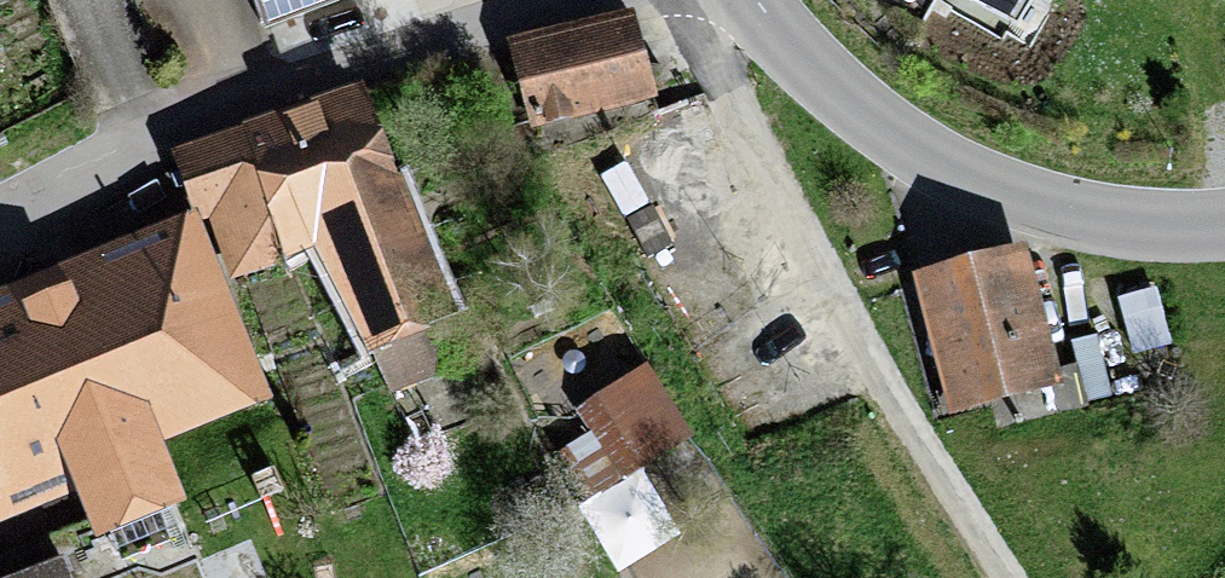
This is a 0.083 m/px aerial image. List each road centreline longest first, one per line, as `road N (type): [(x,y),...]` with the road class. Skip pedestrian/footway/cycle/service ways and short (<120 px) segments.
road 1 (track): [(1002,577),(892,423),(674,0)]
road 2 (residential): [(0,221),(210,117),(574,0)]
road 3 (tertiary): [(754,0),(857,110),(981,183),(1112,221),(1224,221)]

